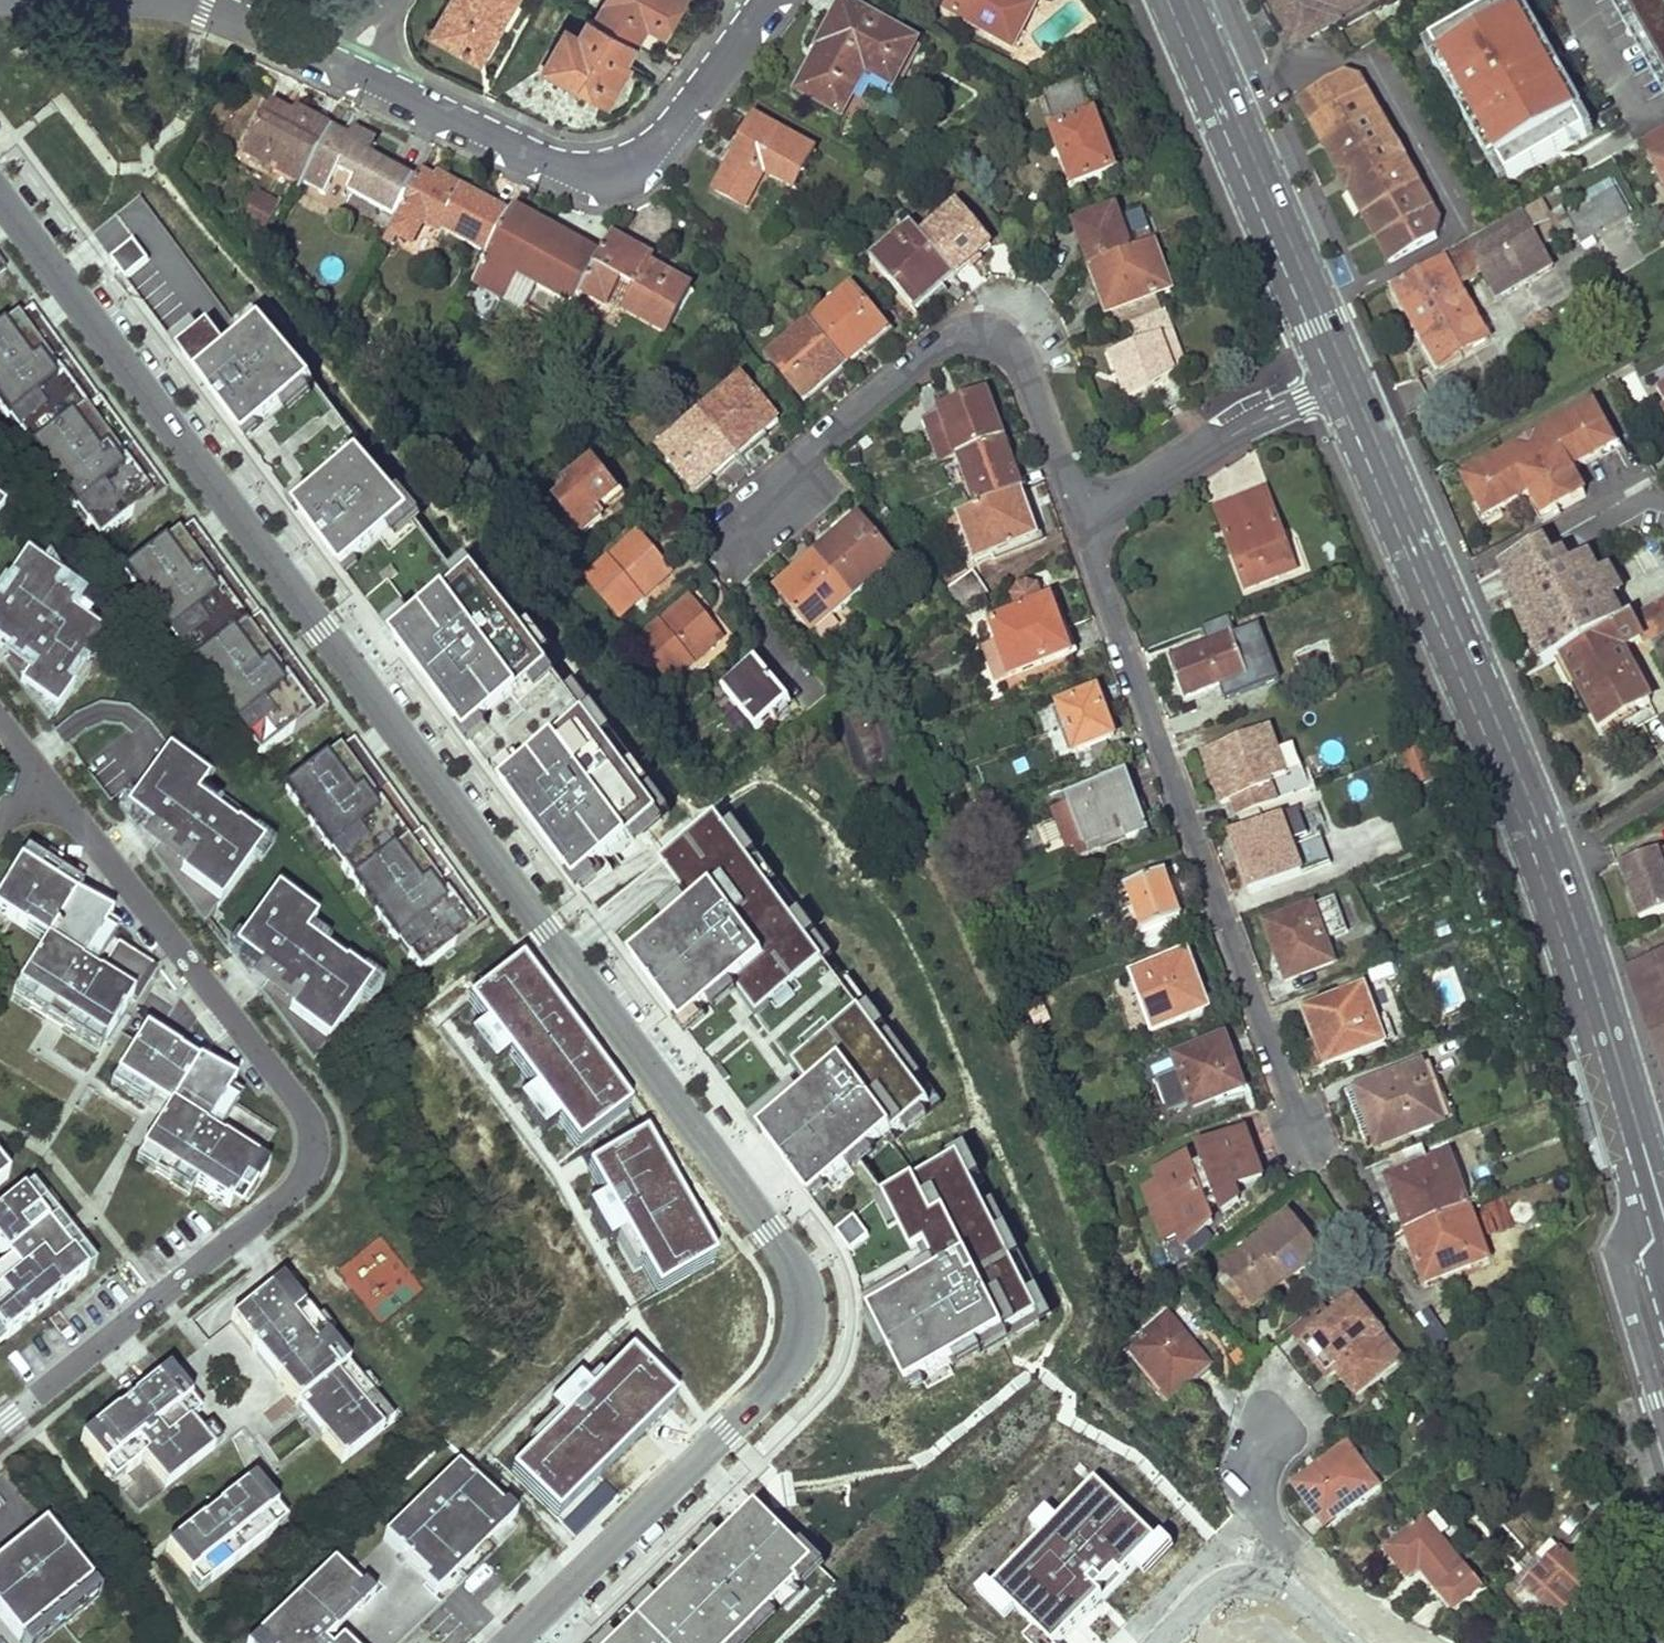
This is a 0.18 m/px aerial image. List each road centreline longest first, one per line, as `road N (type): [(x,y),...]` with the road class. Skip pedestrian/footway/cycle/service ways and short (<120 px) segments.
road 1 (residential): [(0,198),(546,928),(767,1235),(802,1297),(799,1339),(770,1390),(510,1642)]
road 2 (residential): [(0,721),(295,1095),(312,1128),(311,1162),(292,1189),(0,1427)]
road 3 (secondary): [(1344,382),(1521,798),(1663,1249)]
road 4 (residential): [(1083,521),(1309,1131)]
road 5 (residential): [(1083,521),(1021,361),(999,342),(979,338),(934,351),(822,445),(735,540)]
road 6 (residential): [(765,0),(672,133),(604,167),(561,164),(351,71)]
road 7 (secondary): [(1185,0),(1344,382)]
road 8 (residential): [(1083,521),(1244,427),(1344,382)]
road 9 (residential): [(351,71),(206,7),(160,0)]
road 10 (residential): [(1161,1642),(1227,1579),(1294,1551)]
road 11 (residential): [(1403,1642),(1358,1614),(1294,1551)]
road 12 (residential): [(1294,1551),(1259,1494),(1267,1430)]

